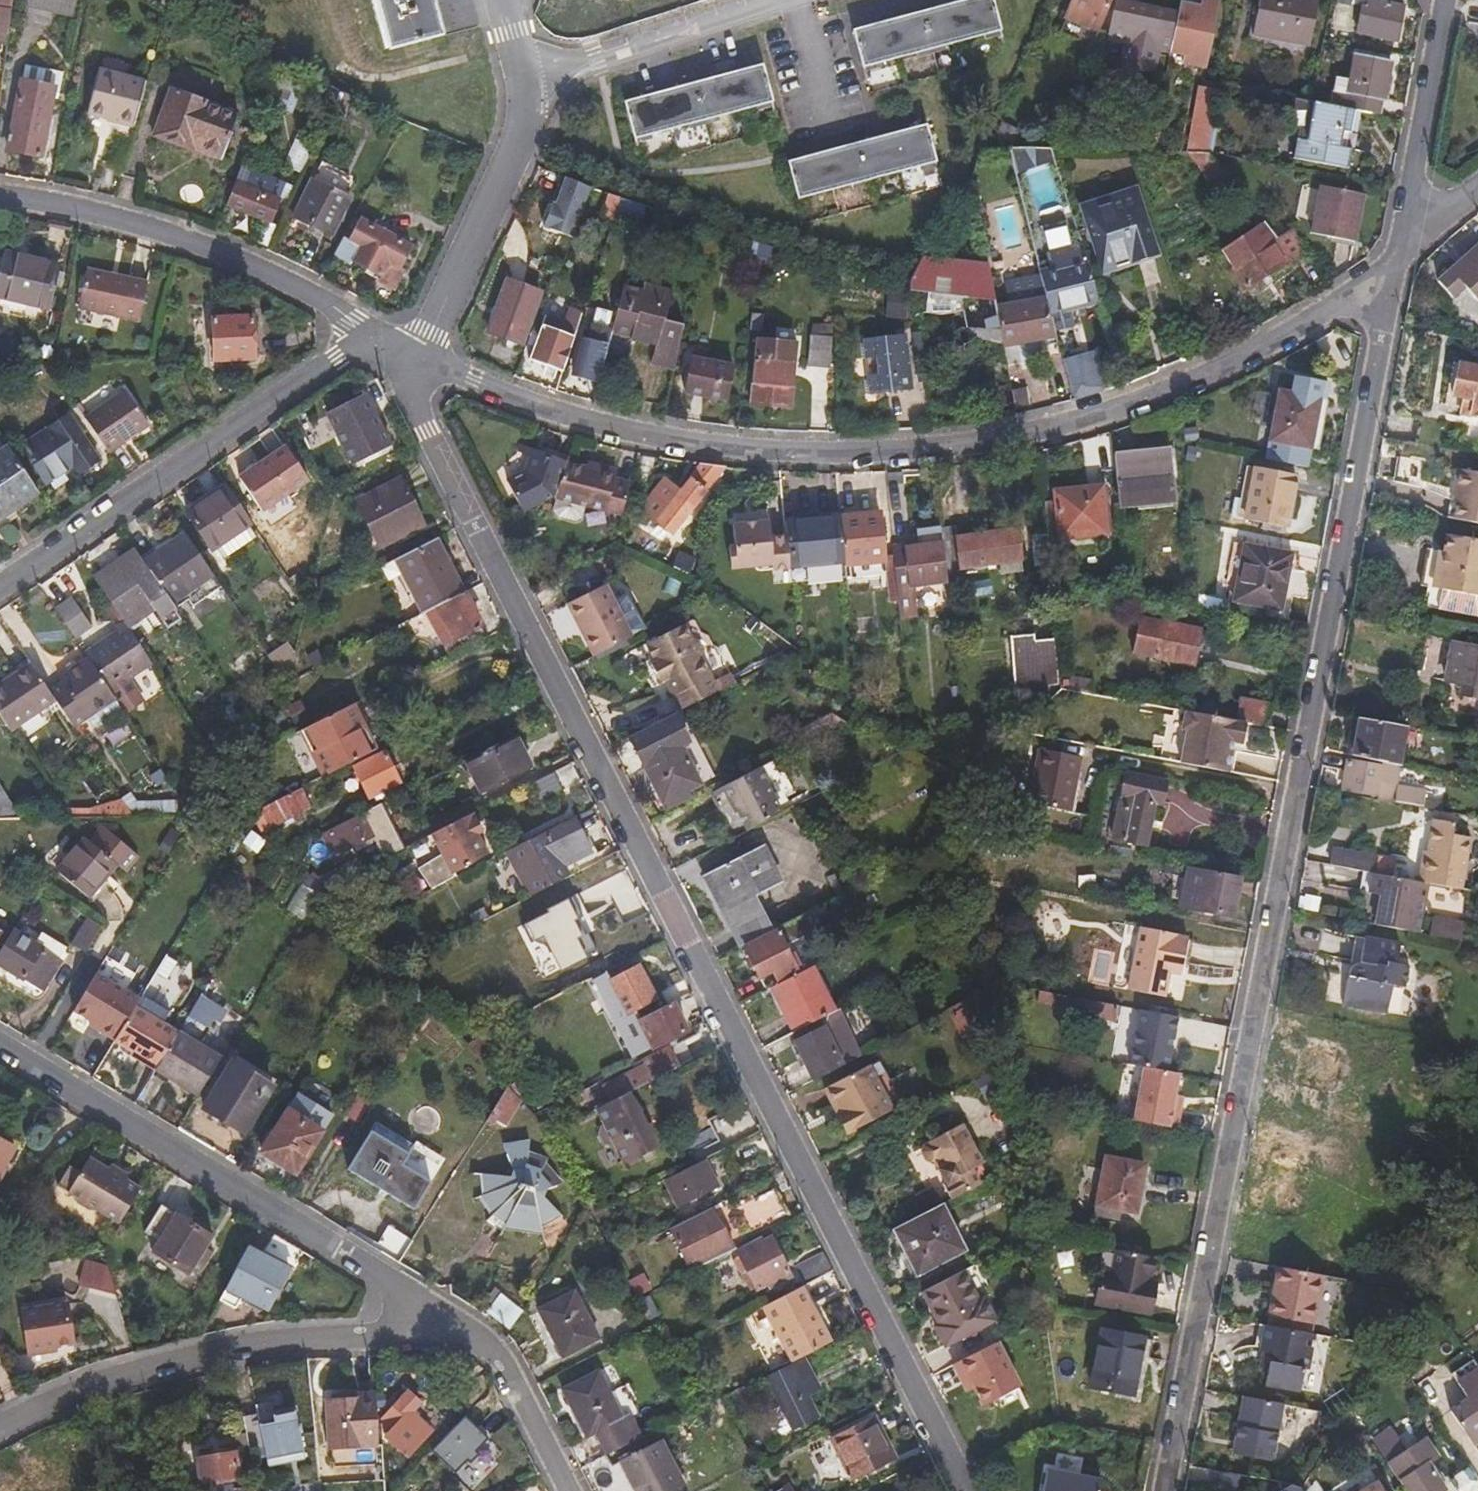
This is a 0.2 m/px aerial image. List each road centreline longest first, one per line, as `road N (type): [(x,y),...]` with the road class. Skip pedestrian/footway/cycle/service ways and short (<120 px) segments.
road 1 (residential): [(412,361),(412,391),(428,429),(966,1490)]
road 2 (residential): [(1398,260),(1161,1490)]
road 3 (residential): [(412,361),(568,415),(687,441),(825,455),(964,448),(1104,413),(1195,379),(1356,298),(1398,260)]
road 4 (residential): [(0,1050),(500,1354)]
road 5 (residential): [(0,1432),(123,1376),(286,1342),(424,1335),(500,1354)]
road 6 (residential): [(412,361),(345,352),(0,587)]
road 7 (residential): [(0,198),(166,237),(280,281),(412,361)]
road 8 (residential): [(412,361),(510,160),(522,125),(520,83)]
road 9 (residential): [(778,0),(520,83)]
road 10 (residential): [(1447,0),(1398,260)]
road 11 (residential): [(500,1354),(566,1490)]

